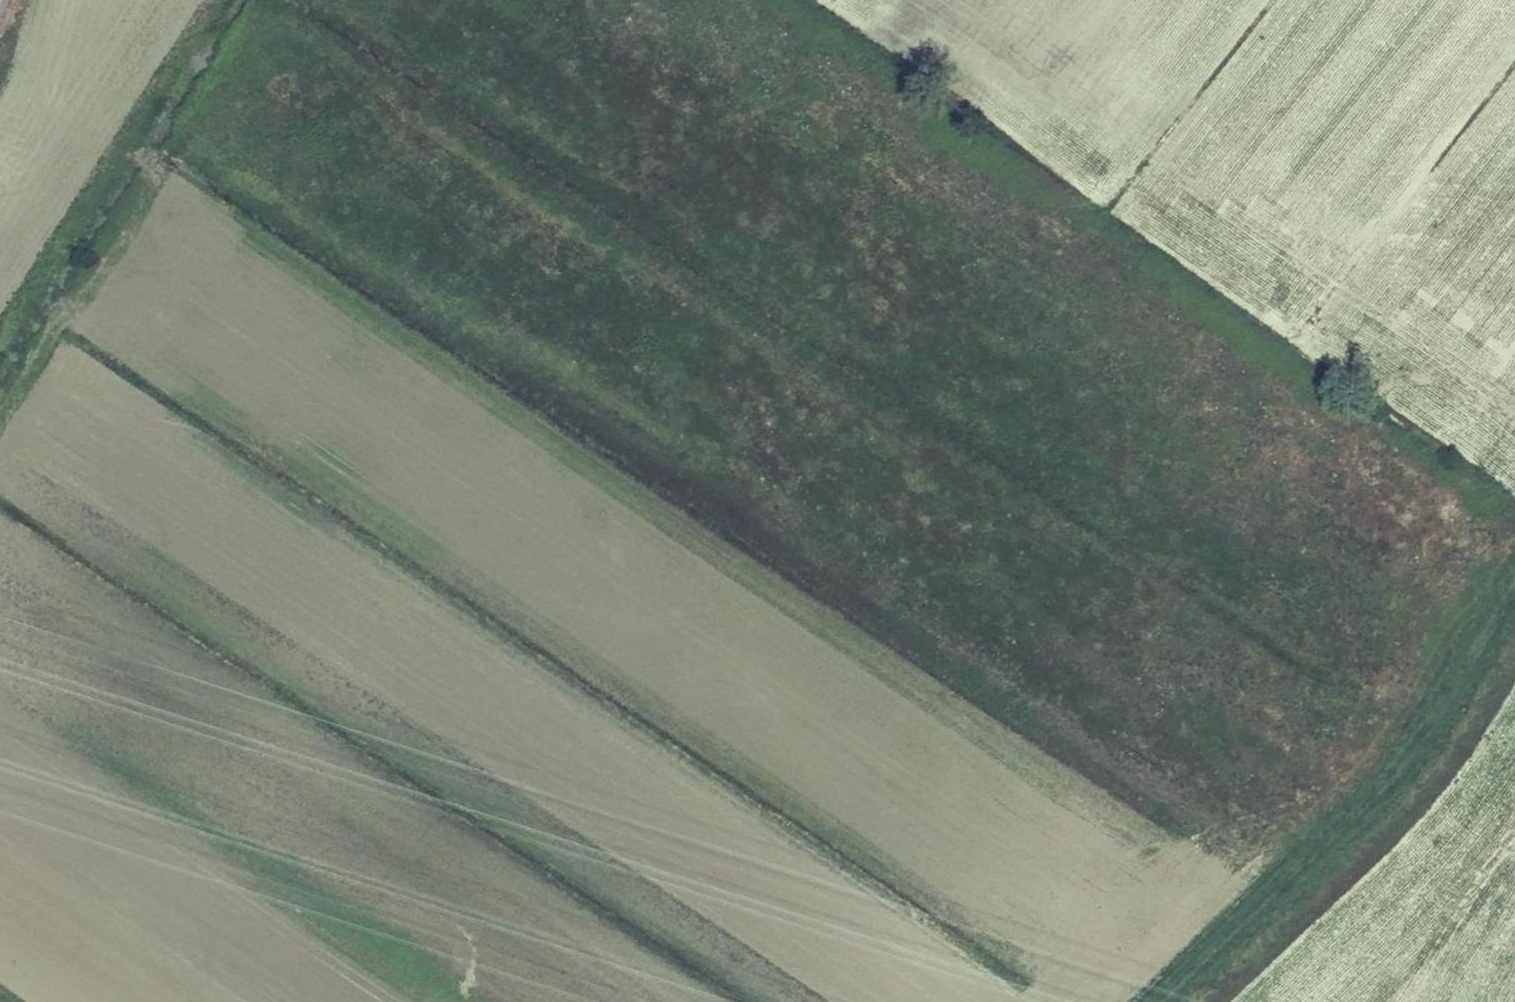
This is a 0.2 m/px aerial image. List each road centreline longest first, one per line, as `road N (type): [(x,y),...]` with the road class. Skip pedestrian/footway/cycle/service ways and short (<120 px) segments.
road 1 (track): [(1514,590),(1423,732),(1120,1001)]

